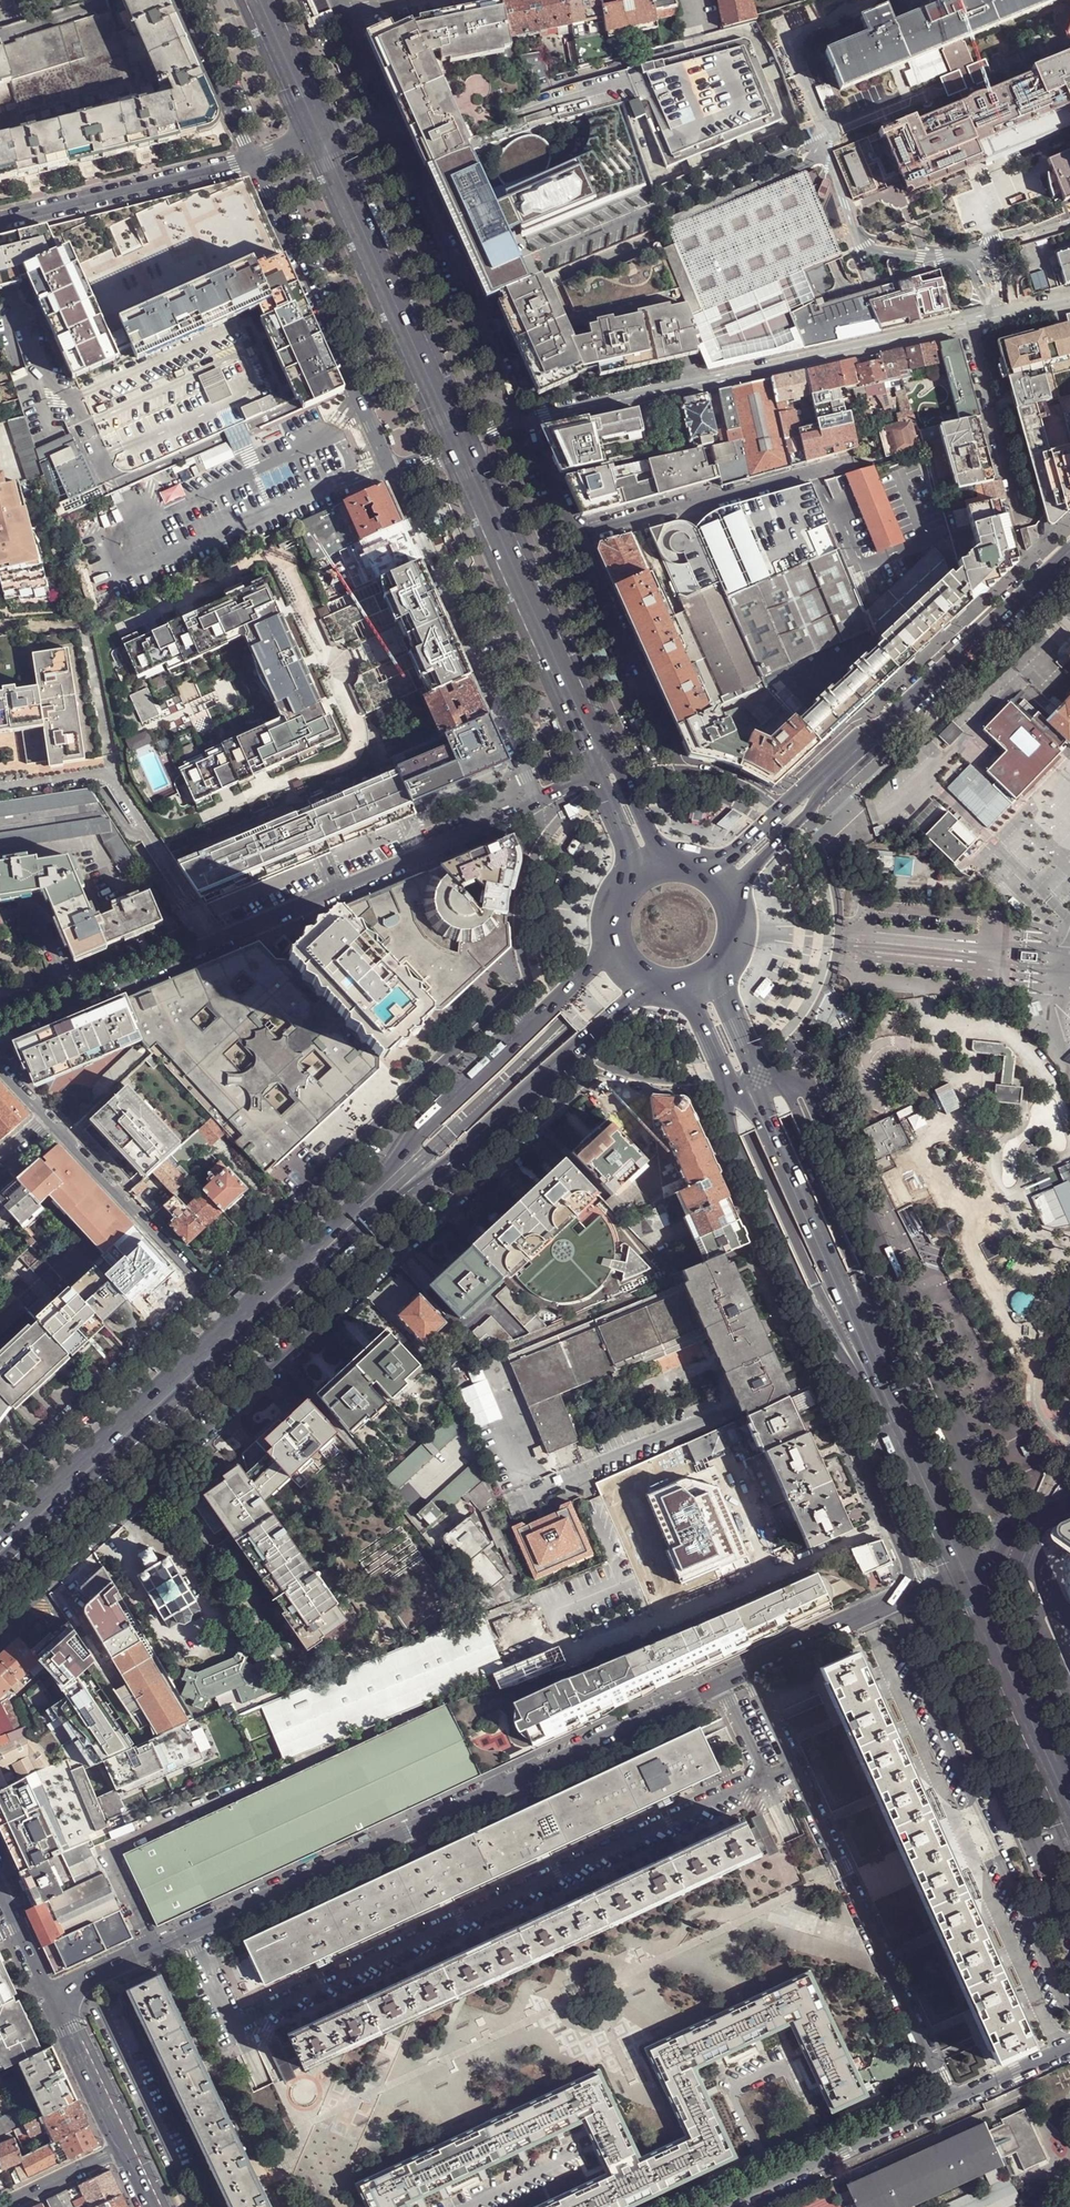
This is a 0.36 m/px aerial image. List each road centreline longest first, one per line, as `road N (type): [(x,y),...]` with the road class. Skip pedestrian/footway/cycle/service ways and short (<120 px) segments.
road 1 (residential): [(189,1931),(236,2029),(795,1765)]
road 2 (residential): [(0,1626),(519,1145)]
road 3 (residential): [(519,1145),(601,1065),(657,1083),(695,1083),(871,1480)]
road 4 (residential): [(538,802),(549,827),(529,863),(518,912),(531,987),(212,1291)]
road 5 (residential): [(189,1931),(750,1671)]
road 6 (residential): [(0,1036),(538,802)]
road 7 (trunk): [(877,1375),(855,1269),(712,958),(706,899),(719,866)]
road 8 (trunk): [(686,904),(680,958),(748,1136),(843,1336),(877,1375)]
road 9 (trunk): [(1069,535),(697,886)]
road 10 (trunk): [(719,866),(1069,535)]
road 11 (residential): [(527,420),(971,322)]
road 12 (trunk): [(697,886),(387,1191)]
road 13 (trunk): [(387,1191),(571,1026),(686,904)]
road 14 (residential): [(953,2103),(795,1765)]
road 15 (residential): [(787,809),(736,774),(682,763),(578,536)]
road 16 (residential): [(395,477),(538,802)]
road 17 (residential): [(251,160),(395,477)]
road 18 (primary): [(747,1085),(734,1097),(729,1133),(832,1342),(848,1362),(877,1375)]
road 19 (secondary): [(619,943),(416,1136),(387,1191)]
road 20 (secondary): [(462,446),(321,138)]
road 21 (primary): [(822,784),(1069,553)]
road 22 (residential): [(527,420),(390,117)]
road 23 (secondary): [(0,1552),(241,1326)]
road 24 (secondary): [(593,742),(462,446)]
road 25 (primary): [(877,1375),(747,1085)]
road 26 (residential): [(212,1291),(0,1489)]
road 27 (residential): [(578,536),(854,458)]
road 28 (tertiary): [(251,160),(0,222)]
road 29 (residential): [(953,2103),(724,2206)]
road 30 (residential): [(212,1291),(45,1118)]
road 31 (residential): [(971,322),(1025,528)]
road 32 (secondary): [(495,1118),(649,977)]
road 33 (secondary): [(241,1326),(387,1191)]
road 34 (primary): [(1069,1805),(989,1629)]
road 35 (residential): [(971,1699),(1043,1864)]
road 36 (residential): [(180,0),(251,160)]
road 37 (tertiary): [(121,2150),(47,1994)]
road 38 (residential): [(750,1671),(901,1600)]
road 39 (residential): [(47,1994),(189,1931)]
road 40 (secondary): [(321,138),(259,0)]
road 41 (primary): [(729,898),(822,784)]
road 42 (secondary): [(661,865),(618,768),(593,742)]
road 43 (secondary): [(387,1191),(439,1169),(495,1118)]
road 44 (tertiary): [(3,2206),(121,2150)]
road 45 (primary): [(953,1548),(900,1429)]
road 46 (residential): [(871,1480),(910,1569),(901,1600)]
road 47 (residential): [(1069,2049),(953,2103)]
road 48 (residential): [(578,536),(527,420)]
road 49 (primary): [(747,1085),(752,1066),(710,971)]
road 50 (primary): [(690,981),(729,1075),(747,1085)]
road 51 (residential): [(922,1589),(971,1699)]

